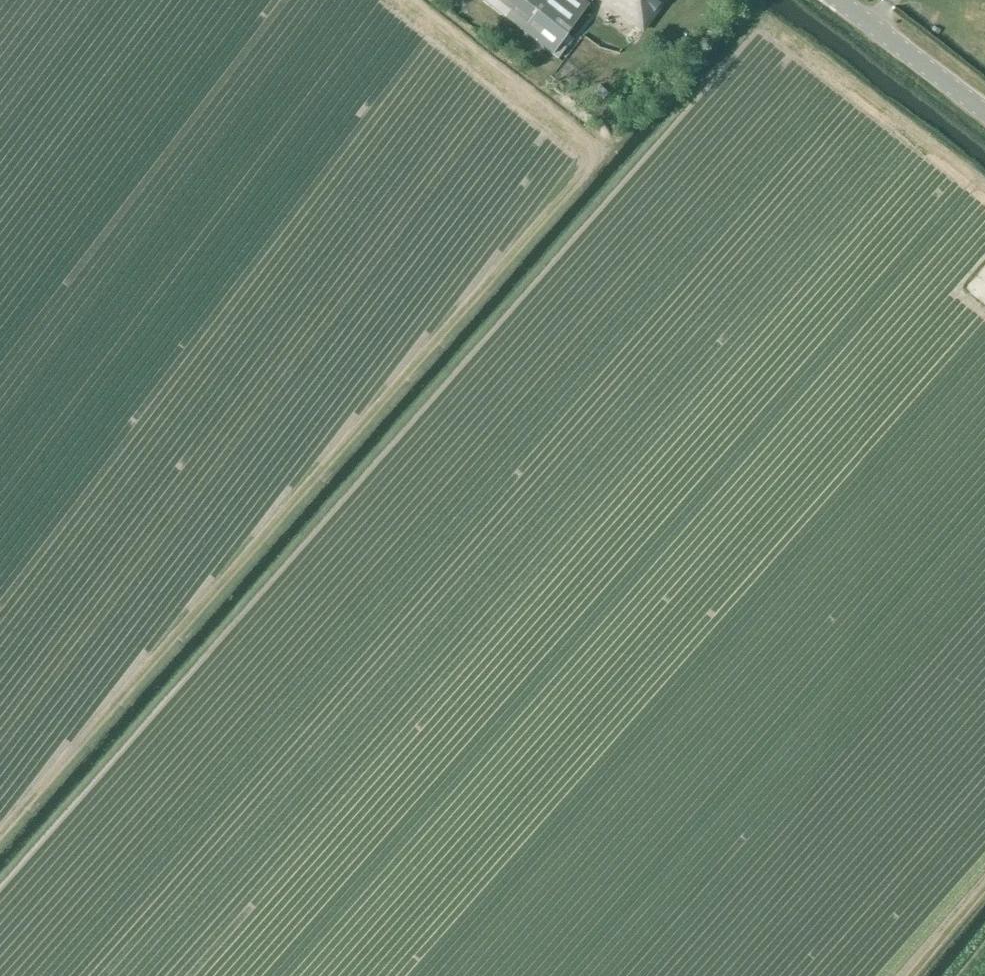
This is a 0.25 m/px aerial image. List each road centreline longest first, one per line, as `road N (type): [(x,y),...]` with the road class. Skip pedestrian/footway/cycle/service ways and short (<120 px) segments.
road 1 (unclassified): [(984,111),(840,0)]

